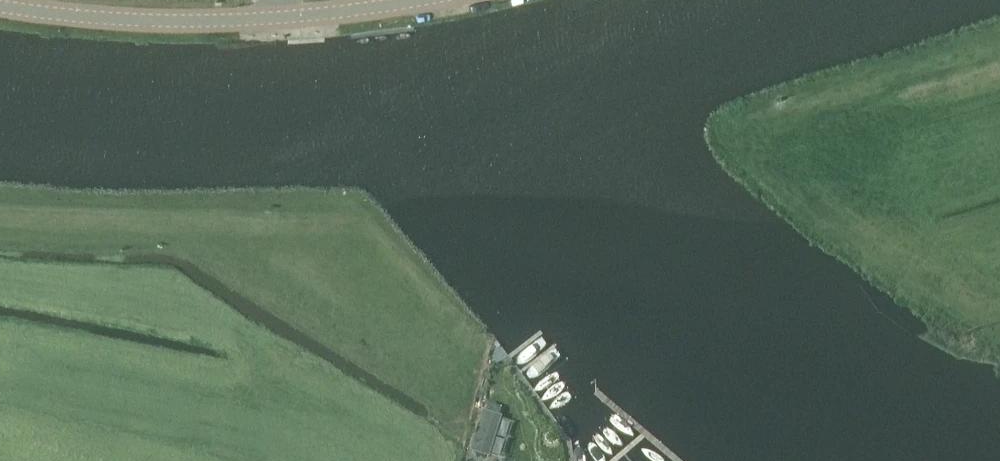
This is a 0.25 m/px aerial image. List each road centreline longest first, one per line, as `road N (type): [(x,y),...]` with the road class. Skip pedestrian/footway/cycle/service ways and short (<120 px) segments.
road 1 (tertiary): [(418,0),(299,16),(162,21),(0,5)]

